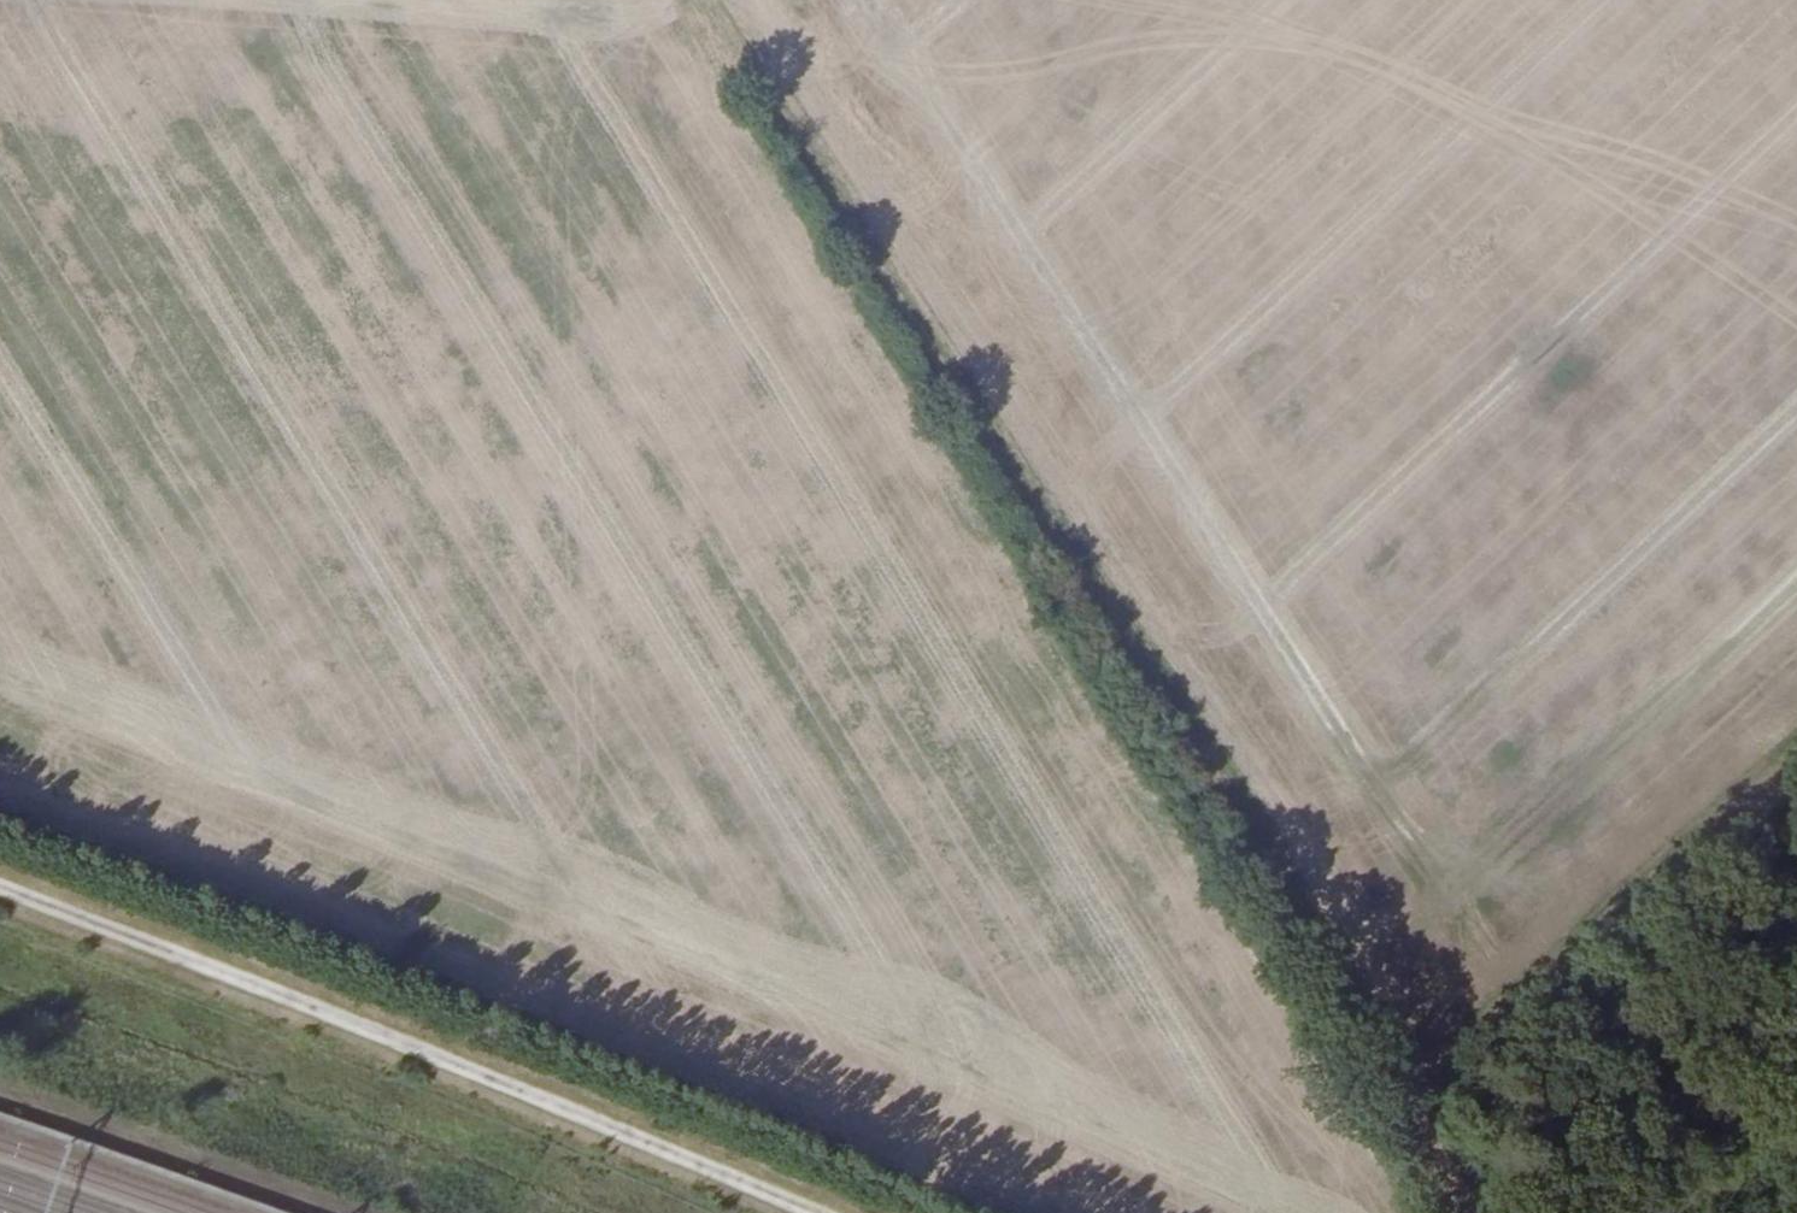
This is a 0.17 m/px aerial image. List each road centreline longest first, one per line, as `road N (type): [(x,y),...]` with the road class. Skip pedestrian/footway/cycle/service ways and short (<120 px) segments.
road 1 (track): [(0,893),(372,1034),(797,1212)]

